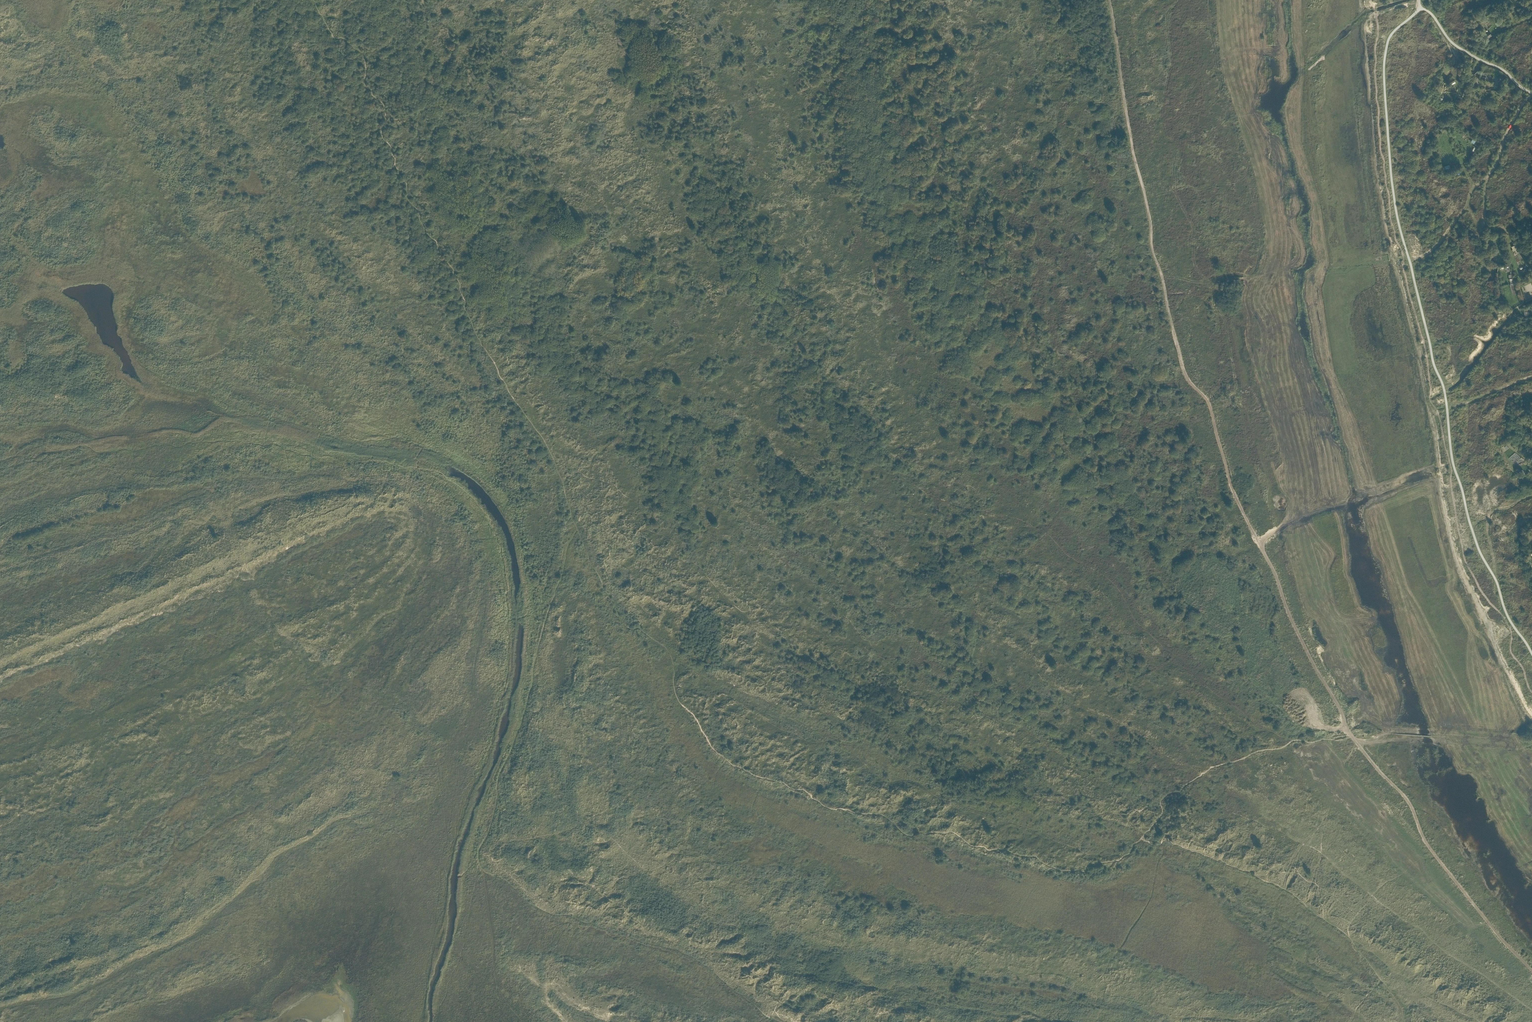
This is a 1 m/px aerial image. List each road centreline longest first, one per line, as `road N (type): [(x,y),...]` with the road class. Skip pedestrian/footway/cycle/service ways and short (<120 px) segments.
road 1 (track): [(1531,971),(1351,735)]
road 2 (track): [(1409,259),(1433,248),(1467,207),(1531,96)]

